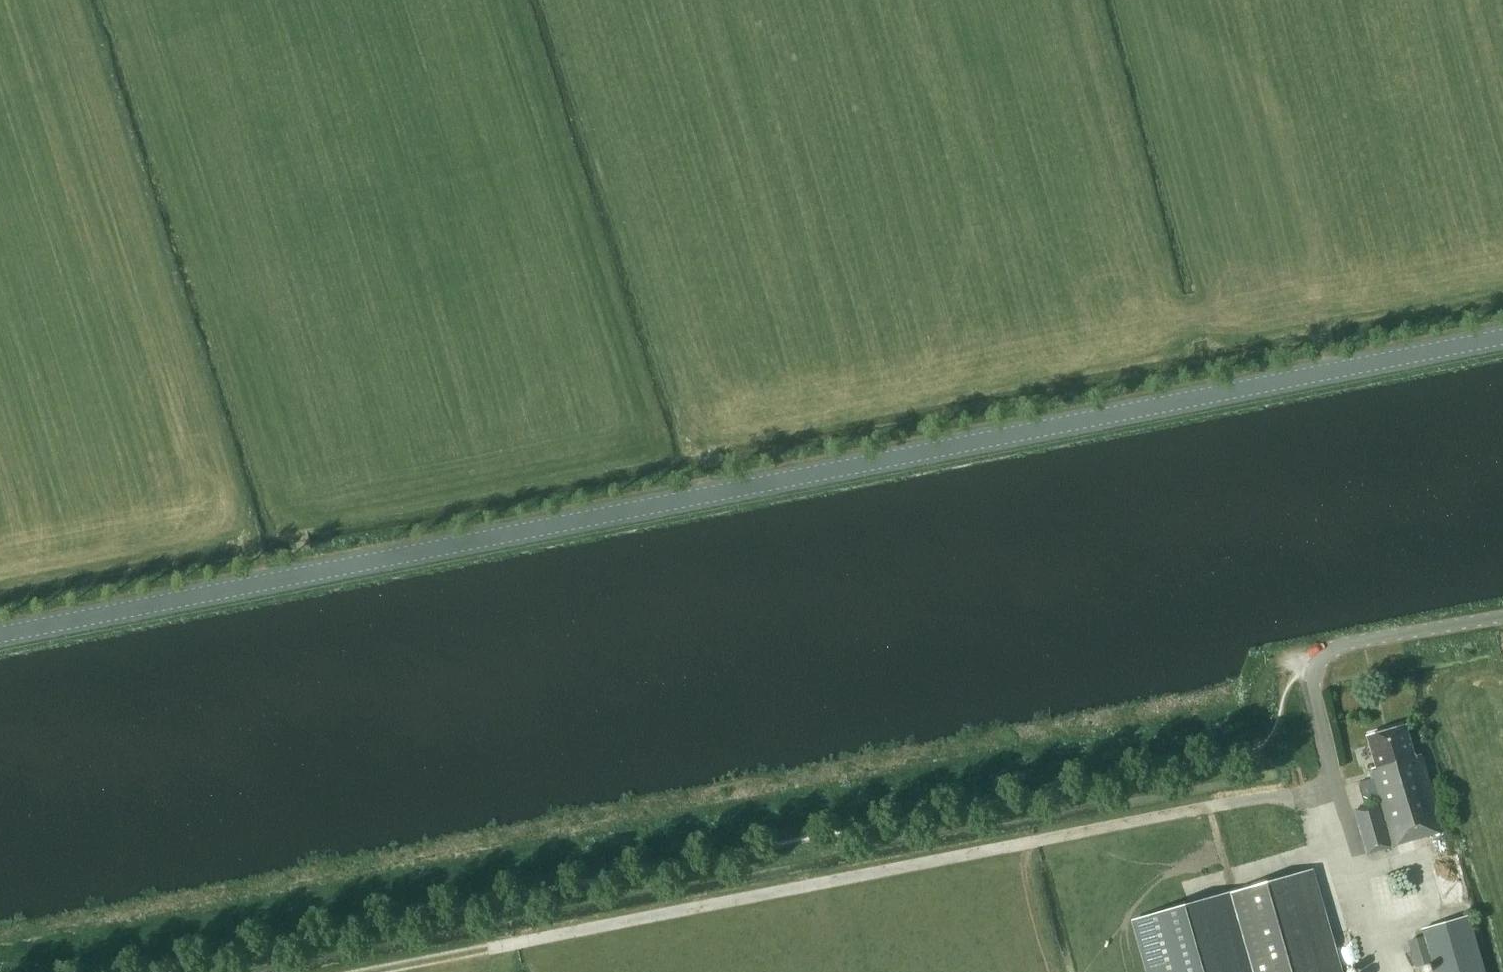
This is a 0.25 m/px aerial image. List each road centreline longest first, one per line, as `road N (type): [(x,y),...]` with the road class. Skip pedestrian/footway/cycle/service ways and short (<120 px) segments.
road 1 (tertiary): [(0,635),(1502,337)]
road 2 (unclassified): [(1502,613),(1345,643),(1318,656)]

